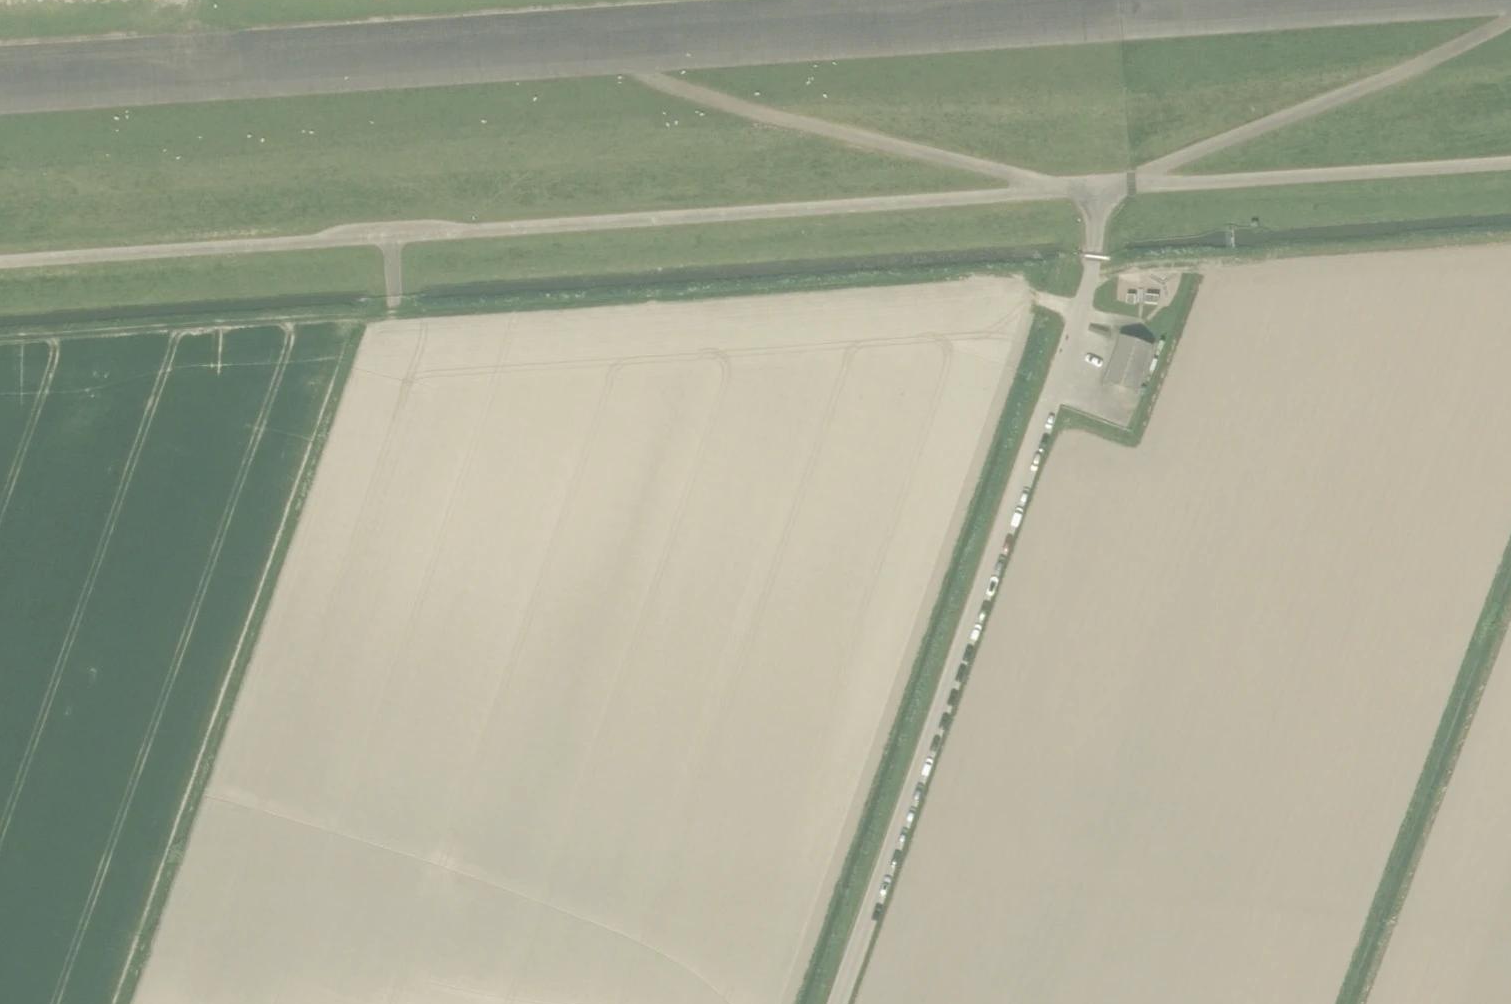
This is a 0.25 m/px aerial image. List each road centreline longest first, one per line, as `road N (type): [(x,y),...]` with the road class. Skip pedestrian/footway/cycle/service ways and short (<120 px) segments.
road 1 (track): [(0,106),(1510,5)]
road 2 (unclassified): [(834,1003),(1077,315),(1112,185)]
road 3 (track): [(1060,189),(754,111),(635,62)]
road 4 (track): [(1285,115),(1510,18)]
road 5 (track): [(1112,185),(1285,115)]

